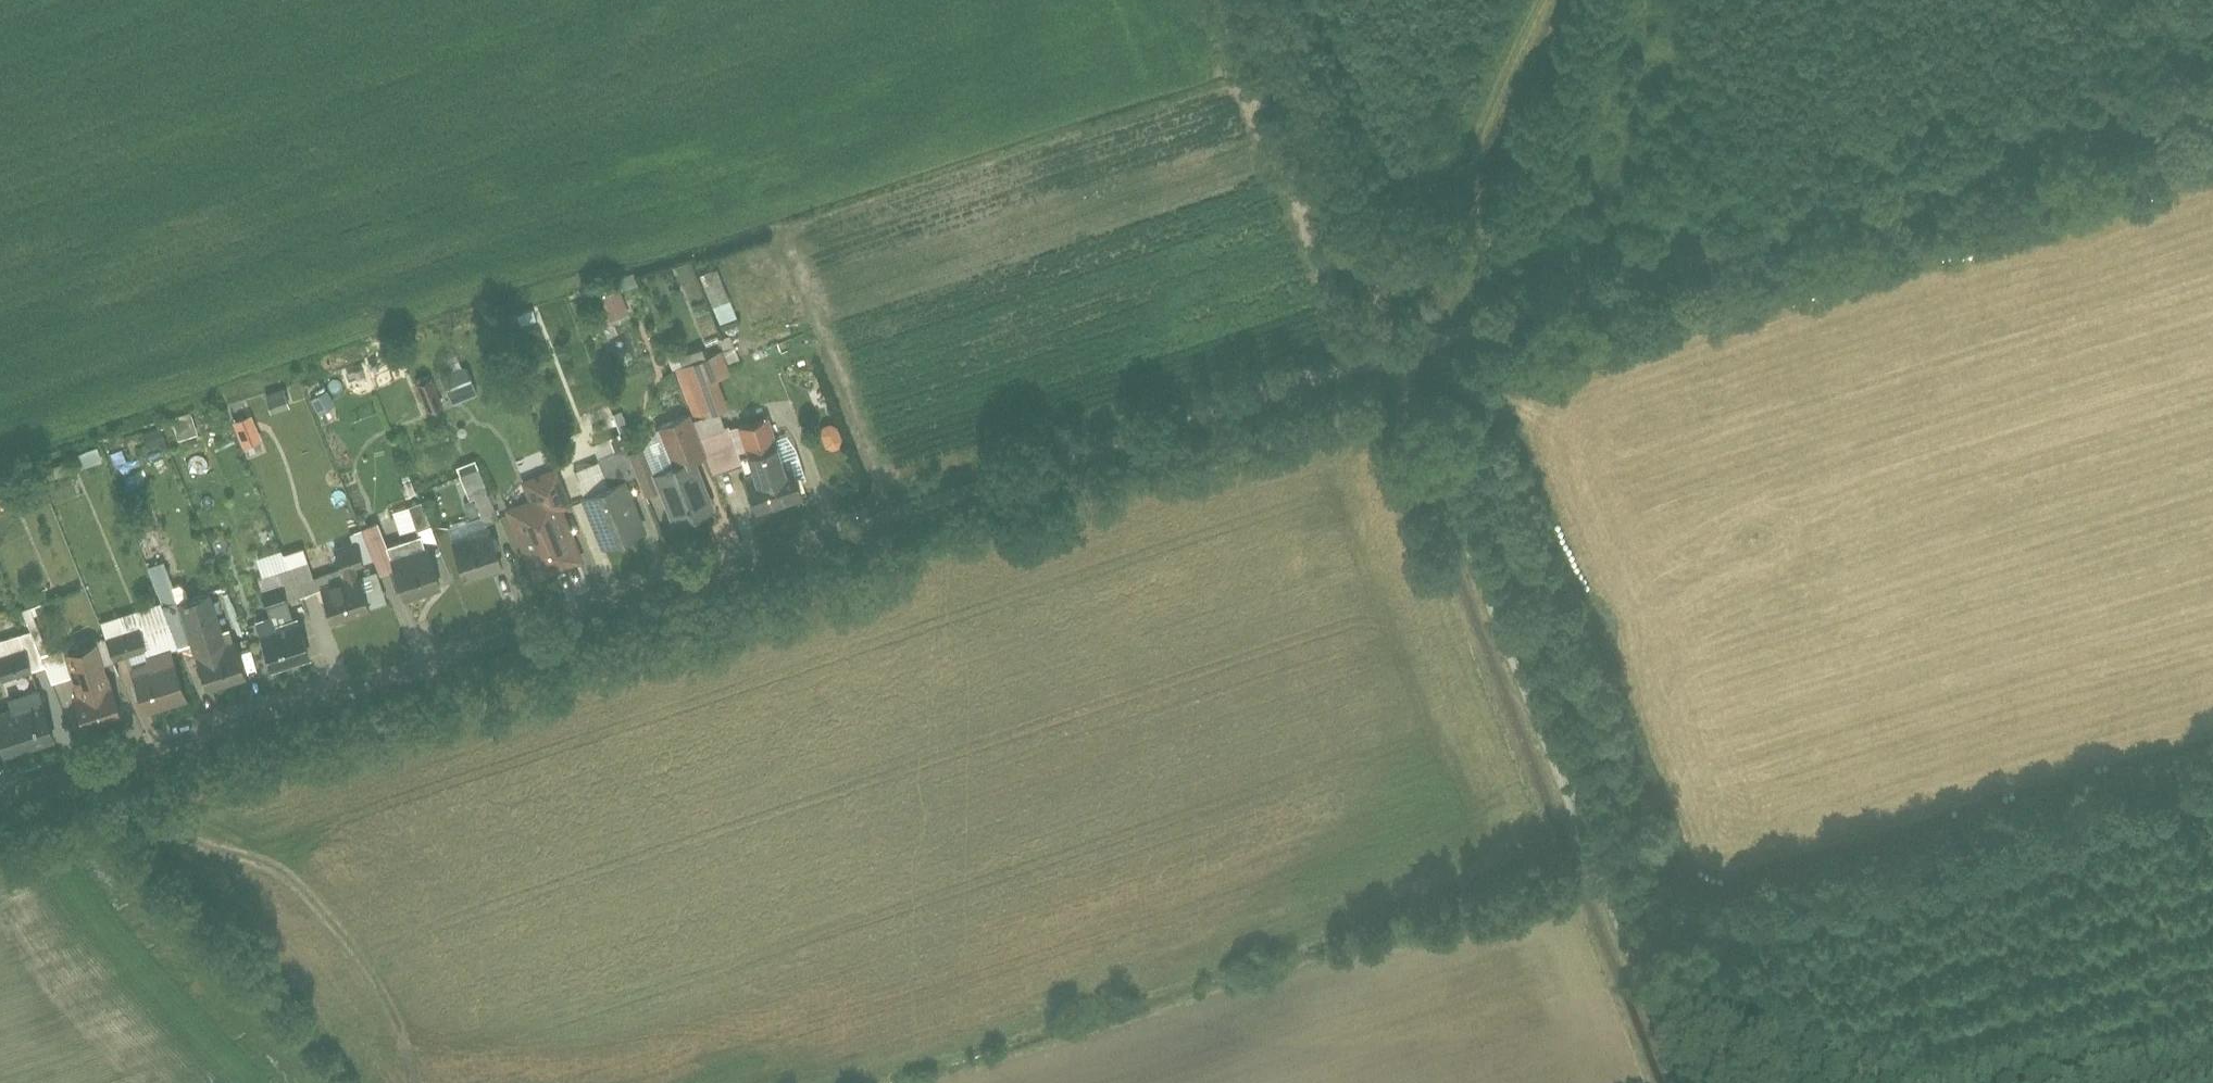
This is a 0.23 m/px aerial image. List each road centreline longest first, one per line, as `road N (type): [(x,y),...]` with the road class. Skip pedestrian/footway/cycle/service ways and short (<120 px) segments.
road 1 (unclassified): [(906,508),(1392,340),(2212,94)]
road 2 (track): [(1696,1082),(1257,0)]
road 3 (residential): [(0,799),(906,508)]

